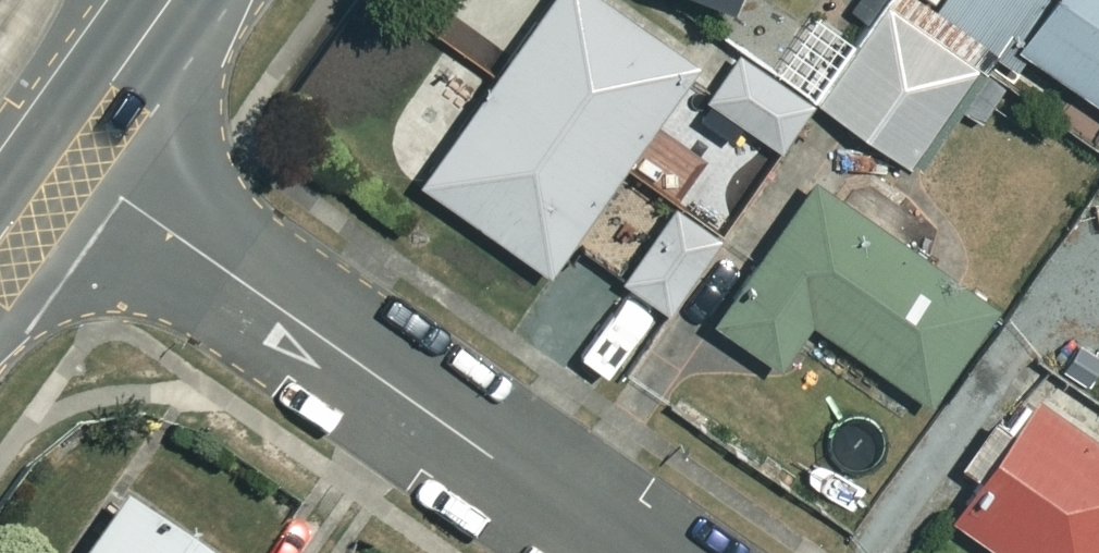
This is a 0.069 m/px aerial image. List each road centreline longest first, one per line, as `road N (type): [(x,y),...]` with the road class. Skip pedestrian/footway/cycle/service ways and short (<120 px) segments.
road 1 (residential): [(62,153),(631,552)]
road 2 (tertiary): [(62,153),(170,0)]

